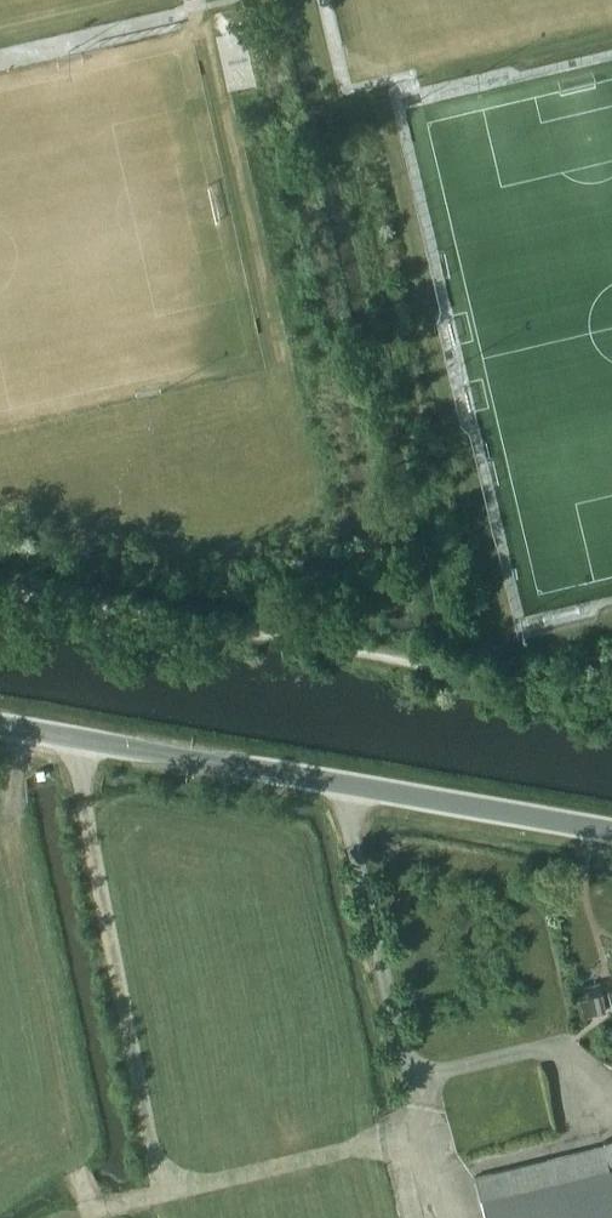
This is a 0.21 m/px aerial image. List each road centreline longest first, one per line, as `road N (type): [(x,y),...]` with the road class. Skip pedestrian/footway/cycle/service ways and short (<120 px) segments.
road 1 (secondary): [(611,830),(0,724)]

